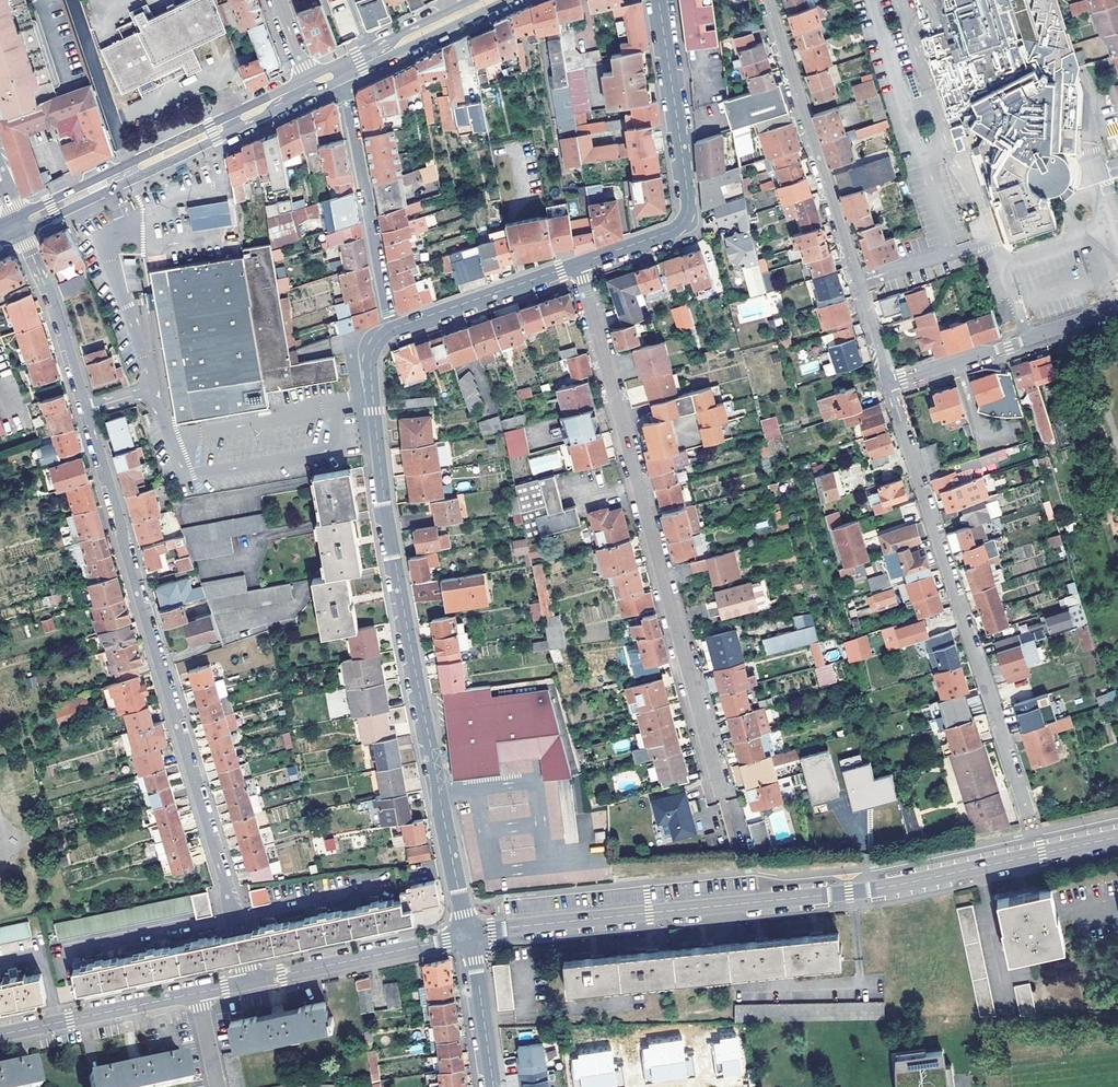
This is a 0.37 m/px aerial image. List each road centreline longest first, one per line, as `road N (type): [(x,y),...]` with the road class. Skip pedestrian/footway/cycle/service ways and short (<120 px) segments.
road 1 (residential): [(224,884),(62,325),(18,225)]
road 2 (residential): [(470,935),(865,890),(1117,837)]
road 3 (residential): [(470,935),(384,502),(370,364),(390,330)]
road 4 (residential): [(735,850),(579,264)]
road 5 (residential): [(888,383),(1030,817)]
road 6 (residential): [(888,383),(767,0)]
road 7 (residential): [(579,264),(667,234),(689,211),(660,0)]
road 8 (tertiary): [(310,85),(18,225)]
road 9 (residential): [(342,70),(390,330)]
road 10 (residential): [(1117,309),(888,383)]
road 11 (residential): [(253,980),(470,935)]
road 12 (residential): [(0,1034),(197,993)]
road 13 (residential): [(390,330),(579,264)]
road 14 (residential): [(493,1086),(470,935)]
road 15 (tertiary): [(488,0),(372,56)]

